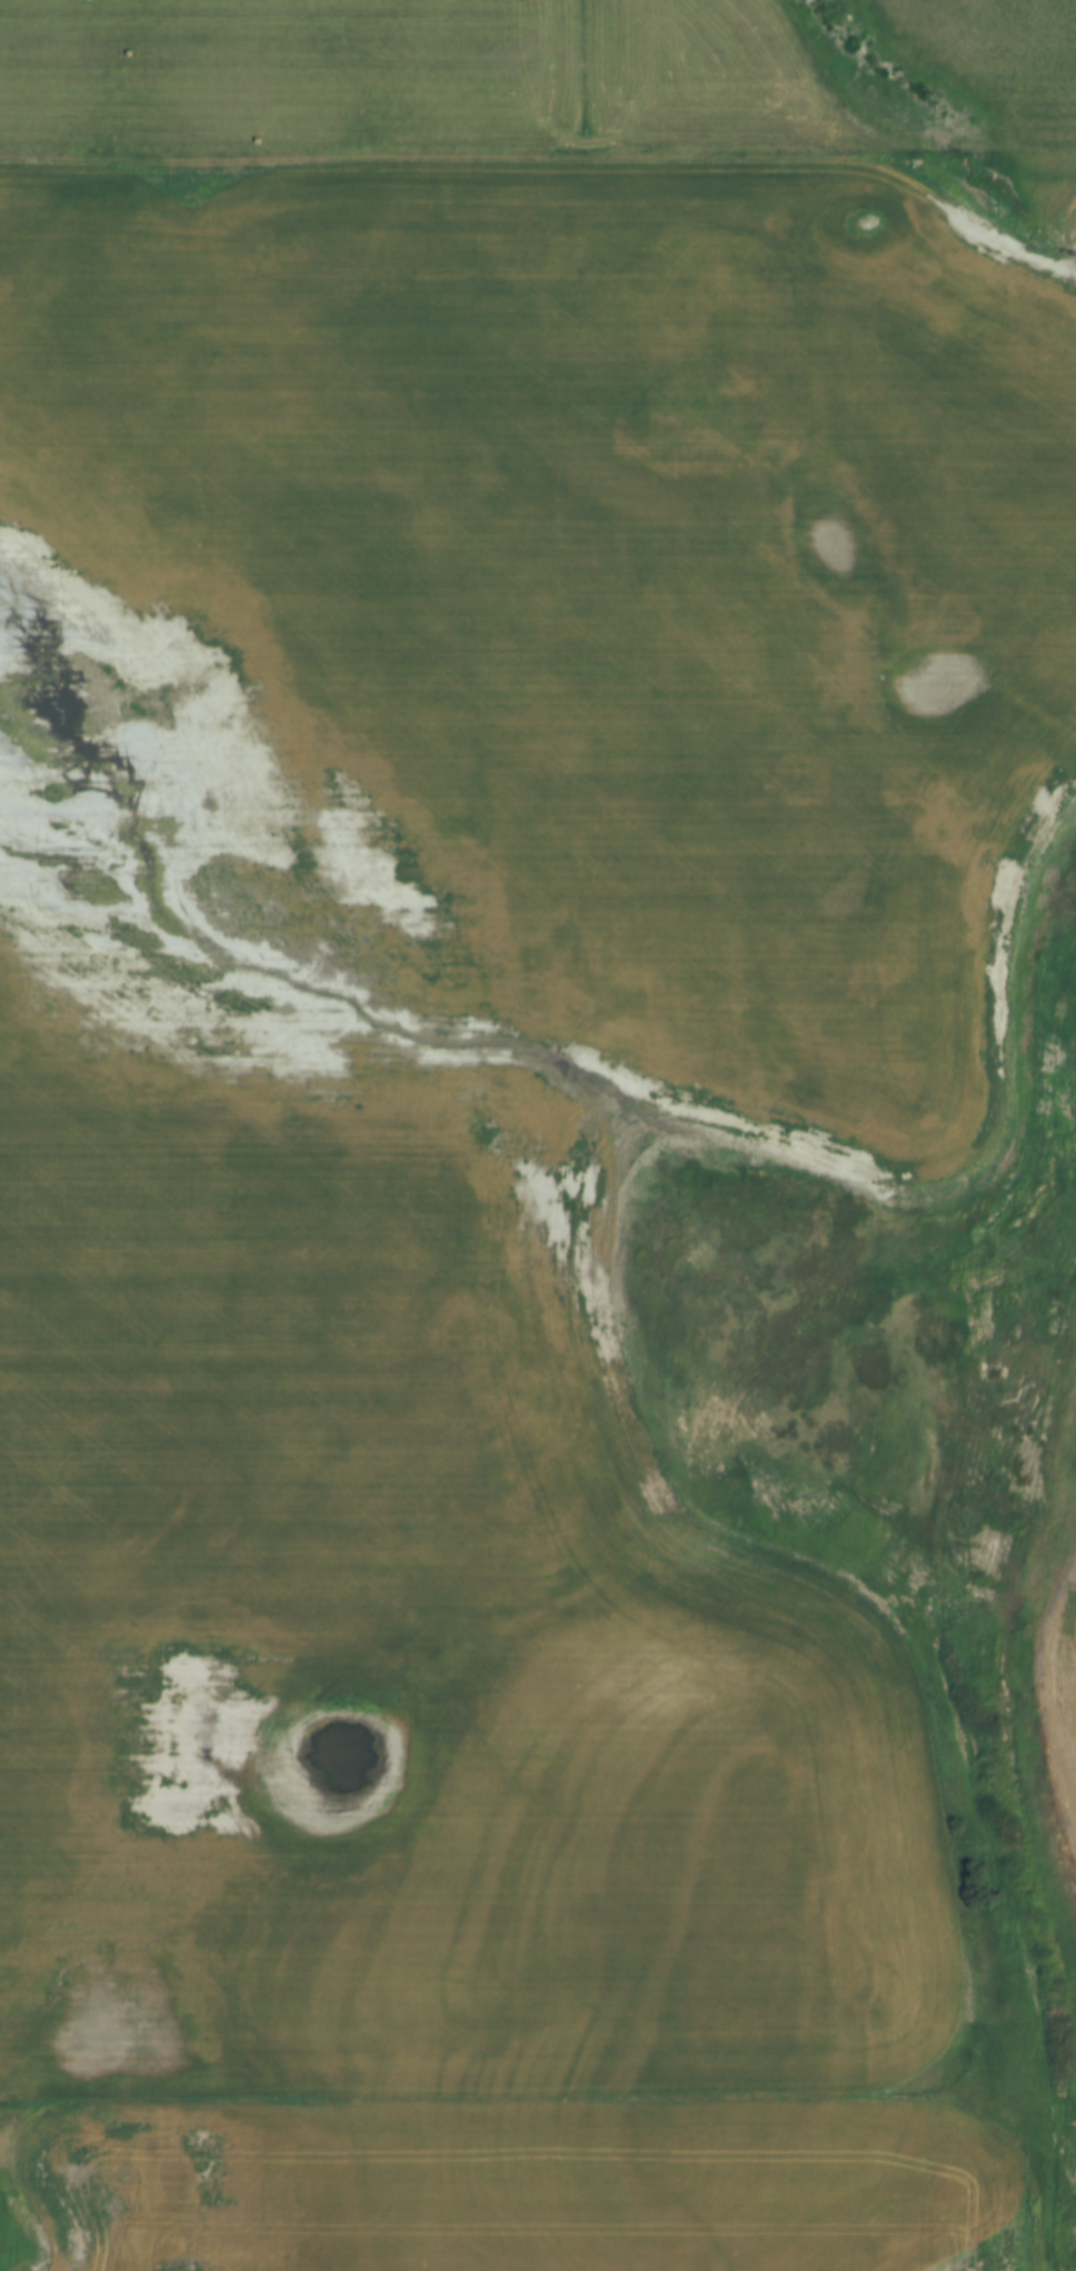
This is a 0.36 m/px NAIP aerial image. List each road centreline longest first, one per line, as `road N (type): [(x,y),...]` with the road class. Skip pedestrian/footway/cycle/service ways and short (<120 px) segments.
road 1 (track): [(0,189),(901,170)]

